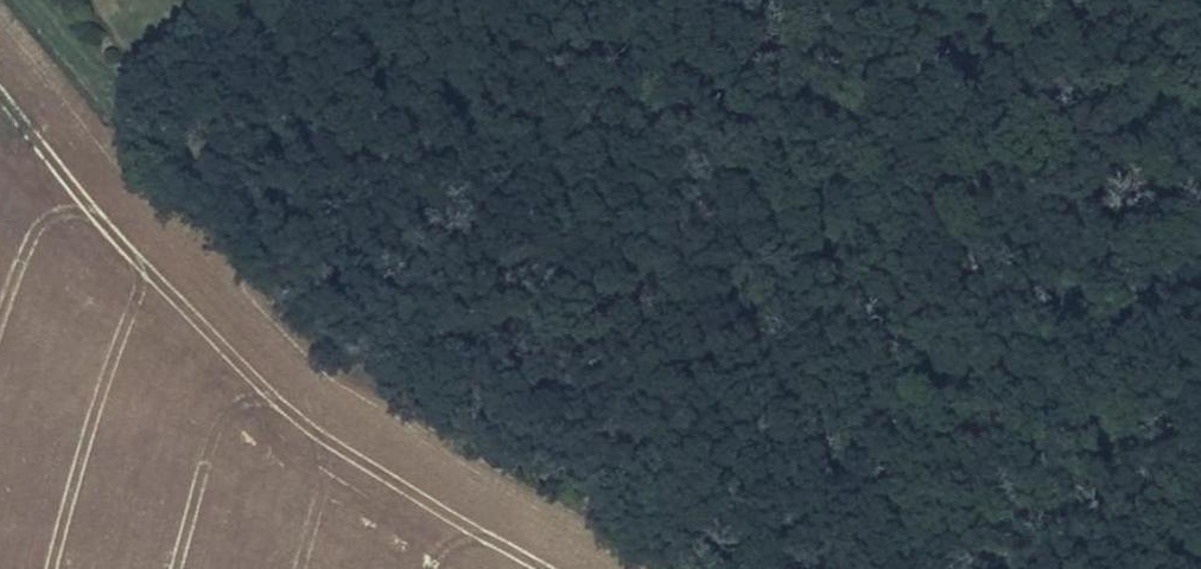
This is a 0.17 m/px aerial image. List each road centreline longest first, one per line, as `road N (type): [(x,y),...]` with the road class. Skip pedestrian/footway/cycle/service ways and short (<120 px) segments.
road 1 (track): [(32,0),(134,122)]

